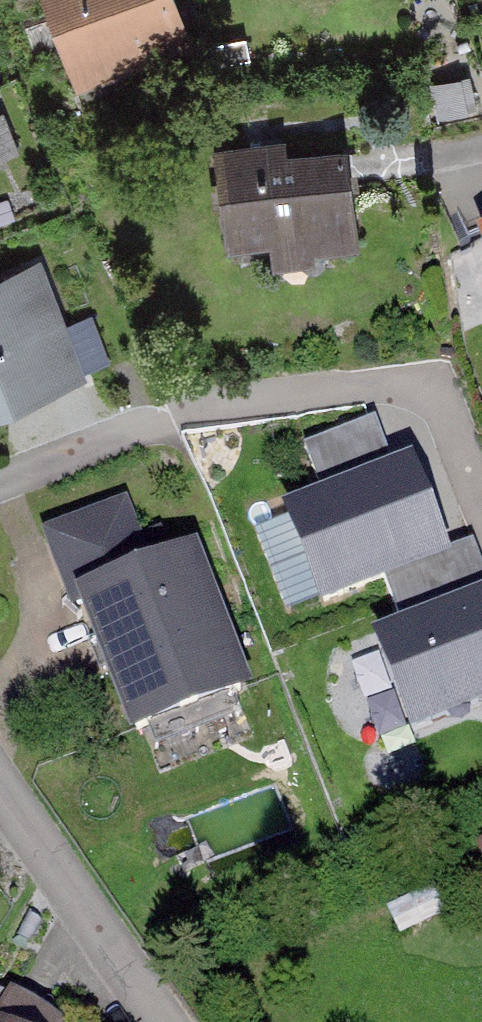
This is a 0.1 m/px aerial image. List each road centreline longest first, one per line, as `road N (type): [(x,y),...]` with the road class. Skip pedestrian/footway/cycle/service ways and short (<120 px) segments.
road 1 (residential): [(164,1021),(0,780)]

